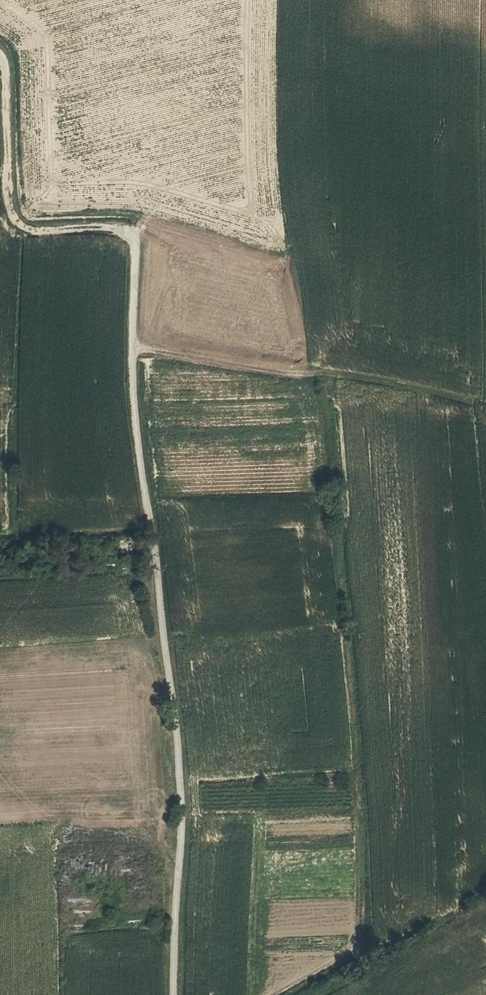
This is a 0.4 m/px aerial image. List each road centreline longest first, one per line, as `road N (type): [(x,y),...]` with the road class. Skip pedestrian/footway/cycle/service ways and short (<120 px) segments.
road 1 (track): [(0,54),(8,74),(8,213),(41,233),(120,227),(137,246),(130,344),(332,375)]

